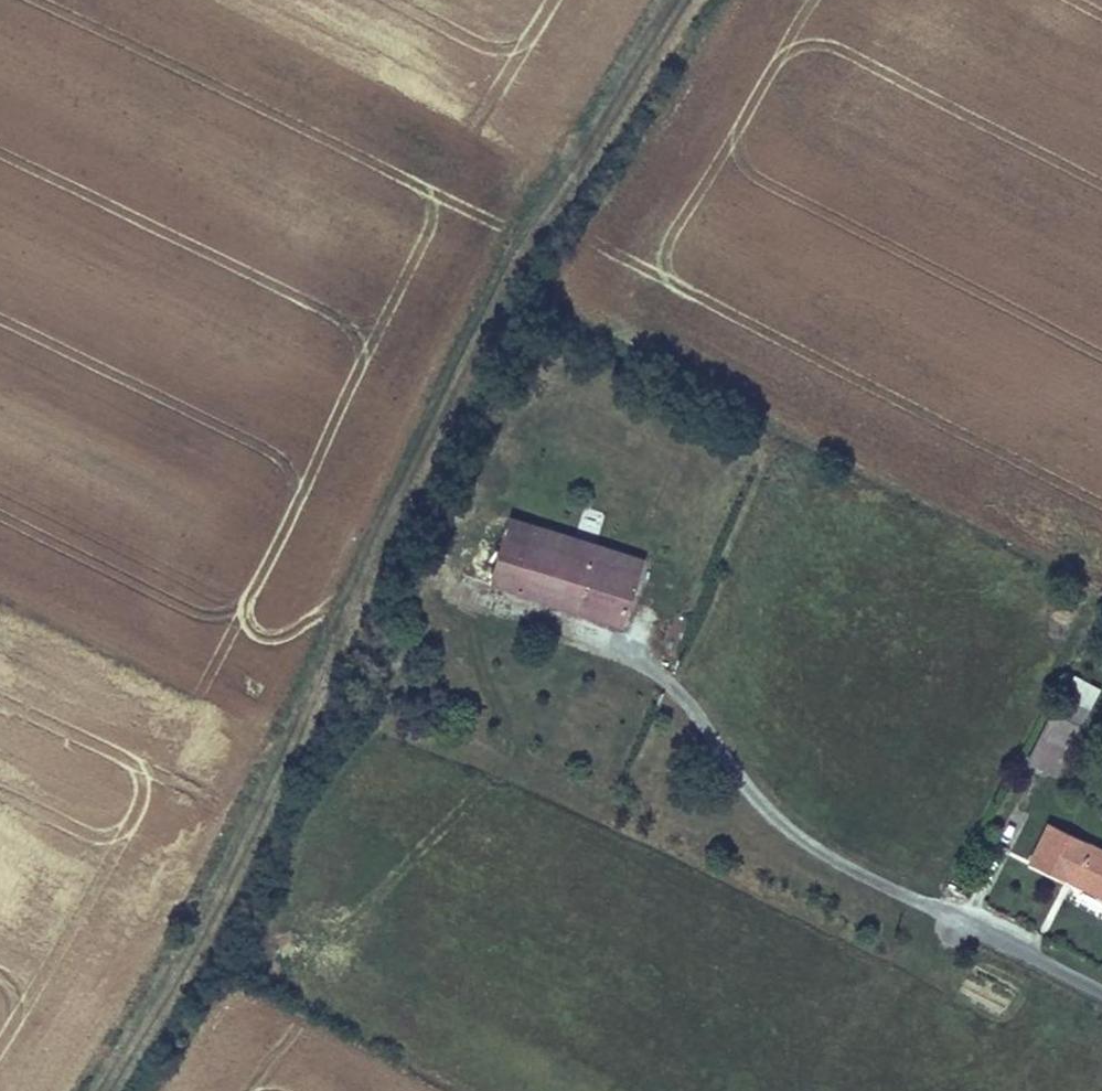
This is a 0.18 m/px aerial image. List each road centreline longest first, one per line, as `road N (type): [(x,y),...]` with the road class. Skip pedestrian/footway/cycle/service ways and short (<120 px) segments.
road 1 (track): [(670,0),(550,188),(187,946),(96,1090)]

